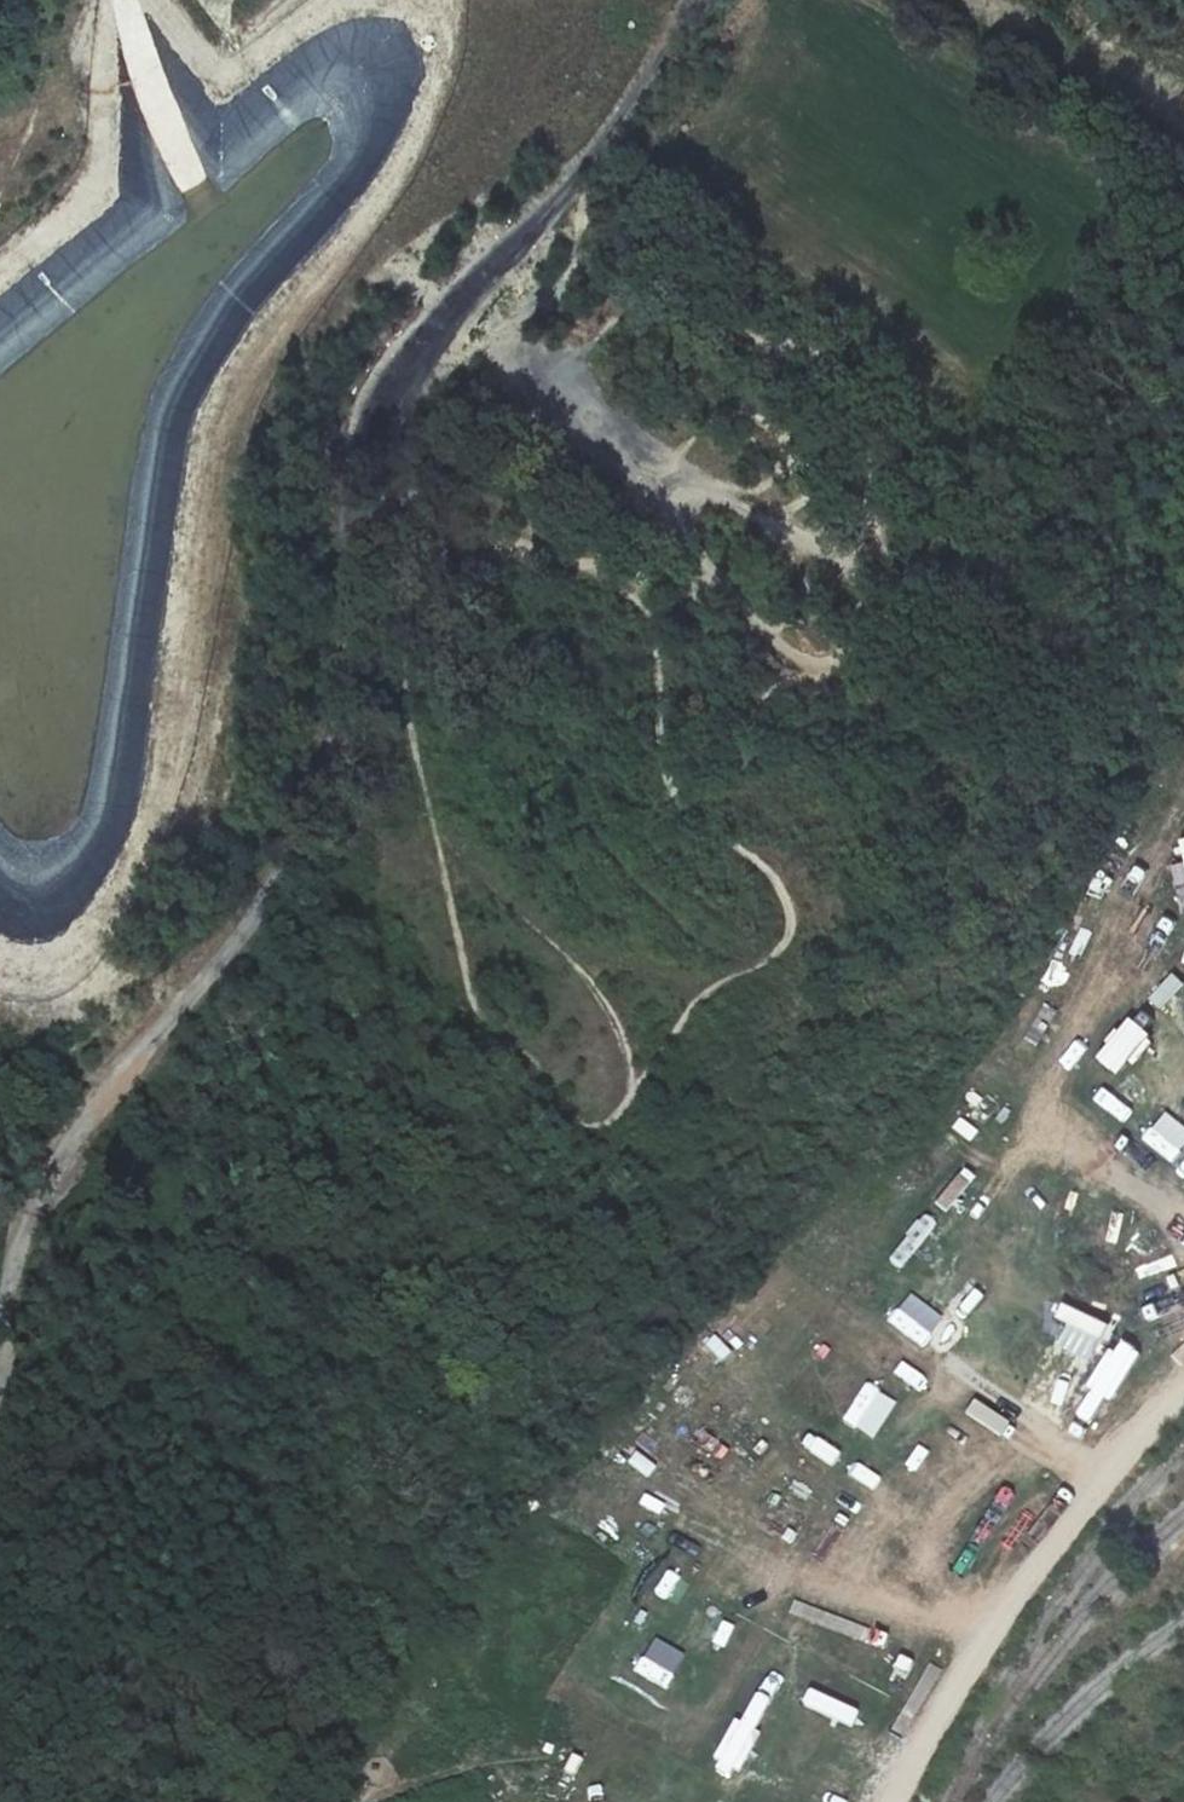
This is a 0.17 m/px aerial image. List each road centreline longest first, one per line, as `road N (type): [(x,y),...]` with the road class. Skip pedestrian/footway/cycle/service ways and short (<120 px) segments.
road 1 (track): [(680,0),(558,213),(395,384),(357,474),(335,578),(334,665),(283,848),(234,938),(111,1078),(76,1138),(37,1216),(0,1338)]

